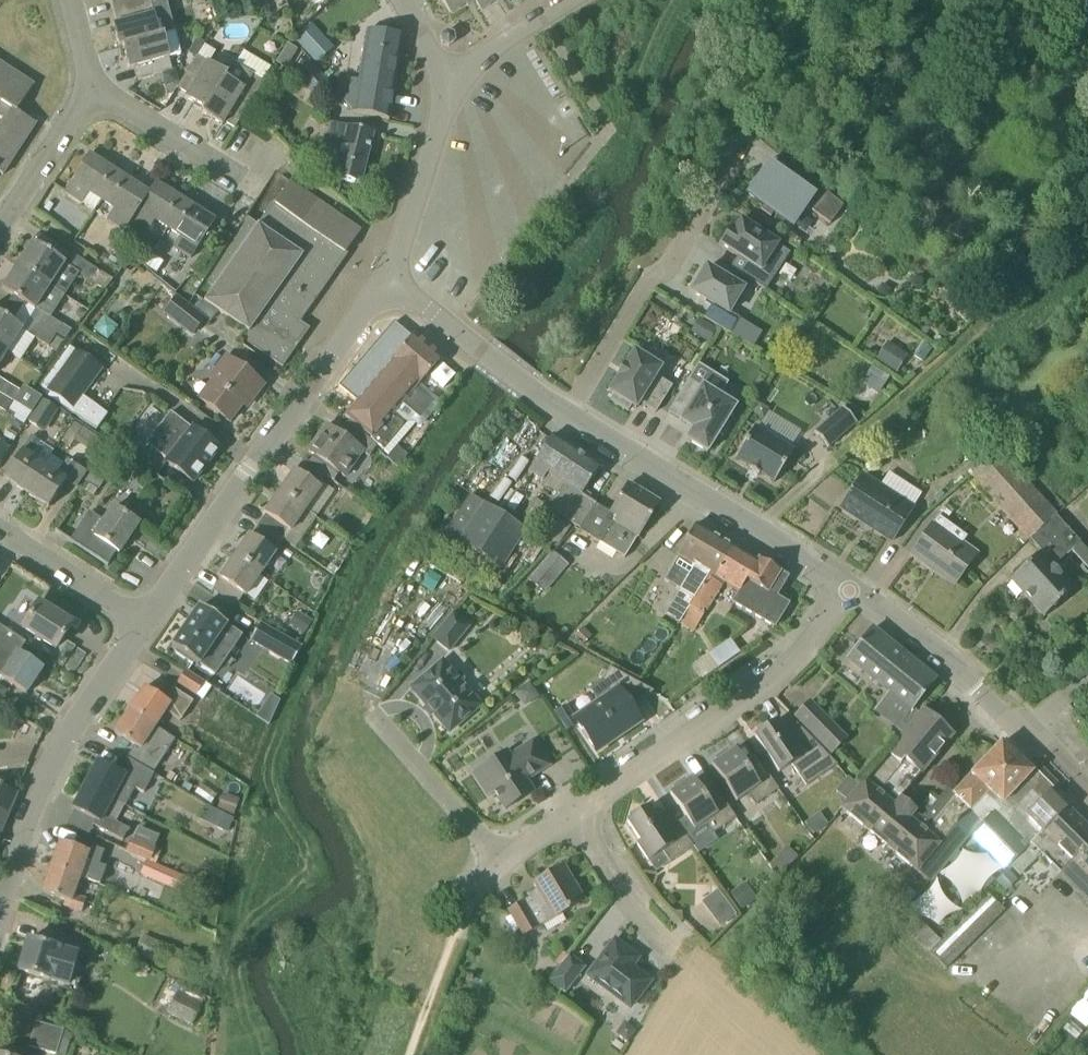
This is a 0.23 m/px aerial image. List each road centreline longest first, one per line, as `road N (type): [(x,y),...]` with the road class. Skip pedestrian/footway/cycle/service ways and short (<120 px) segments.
road 1 (tertiary): [(138,629),(388,277)]
road 2 (unclassified): [(568,818),(824,652),(878,603)]
road 3 (tertiary): [(878,603),(564,413)]
road 4 (residential): [(564,413),(752,128)]
road 5 (tertiary): [(0,905),(81,716),(138,629)]
road 6 (tertiary): [(1087,773),(980,675),(878,603)]
road 7 (unclassified): [(273,156),(251,186),(89,90)]
road 8 (tertiary): [(564,413),(483,359),(388,277)]
road 9 (unclassified): [(388,277),(443,97)]
road 10 (unclassified): [(497,861),(377,722)]
road 11 (unclassified): [(138,629),(0,538)]
road 12 (unclassified): [(0,229),(89,90)]
road 13 (unclassified): [(669,947),(568,818)]
road 14 (unclassified): [(443,97),(567,0)]
road 15 (track): [(980,675),(1087,600)]

